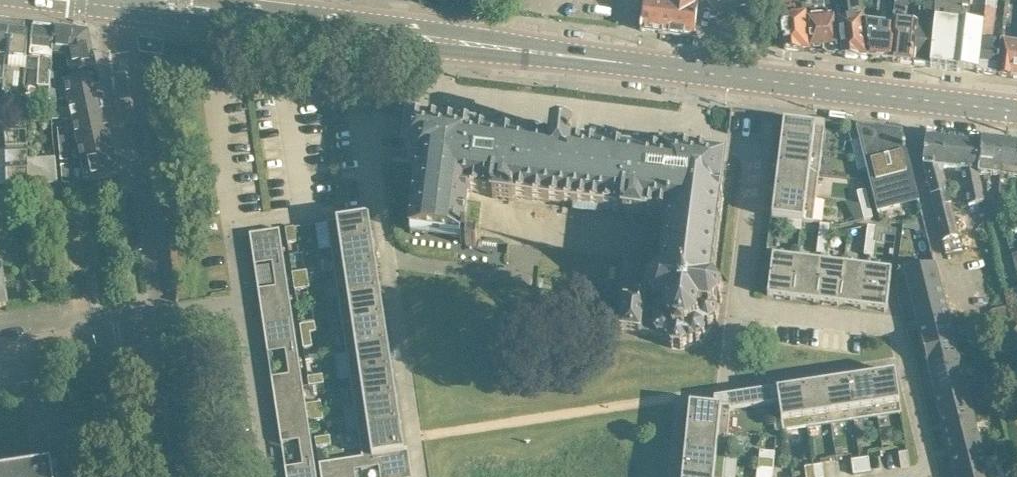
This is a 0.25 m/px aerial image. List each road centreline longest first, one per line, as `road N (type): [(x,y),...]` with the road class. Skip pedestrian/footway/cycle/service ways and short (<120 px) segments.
road 1 (tertiary): [(709,74),(119,2)]
road 2 (residential): [(170,321),(119,2)]
road 3 (tertiary): [(1016,110),(709,74)]
road 4 (residential): [(188,476),(170,321)]
road 5 (residential): [(77,476),(71,456),(37,413),(31,347)]
road 6 (residential): [(31,347),(170,321)]

